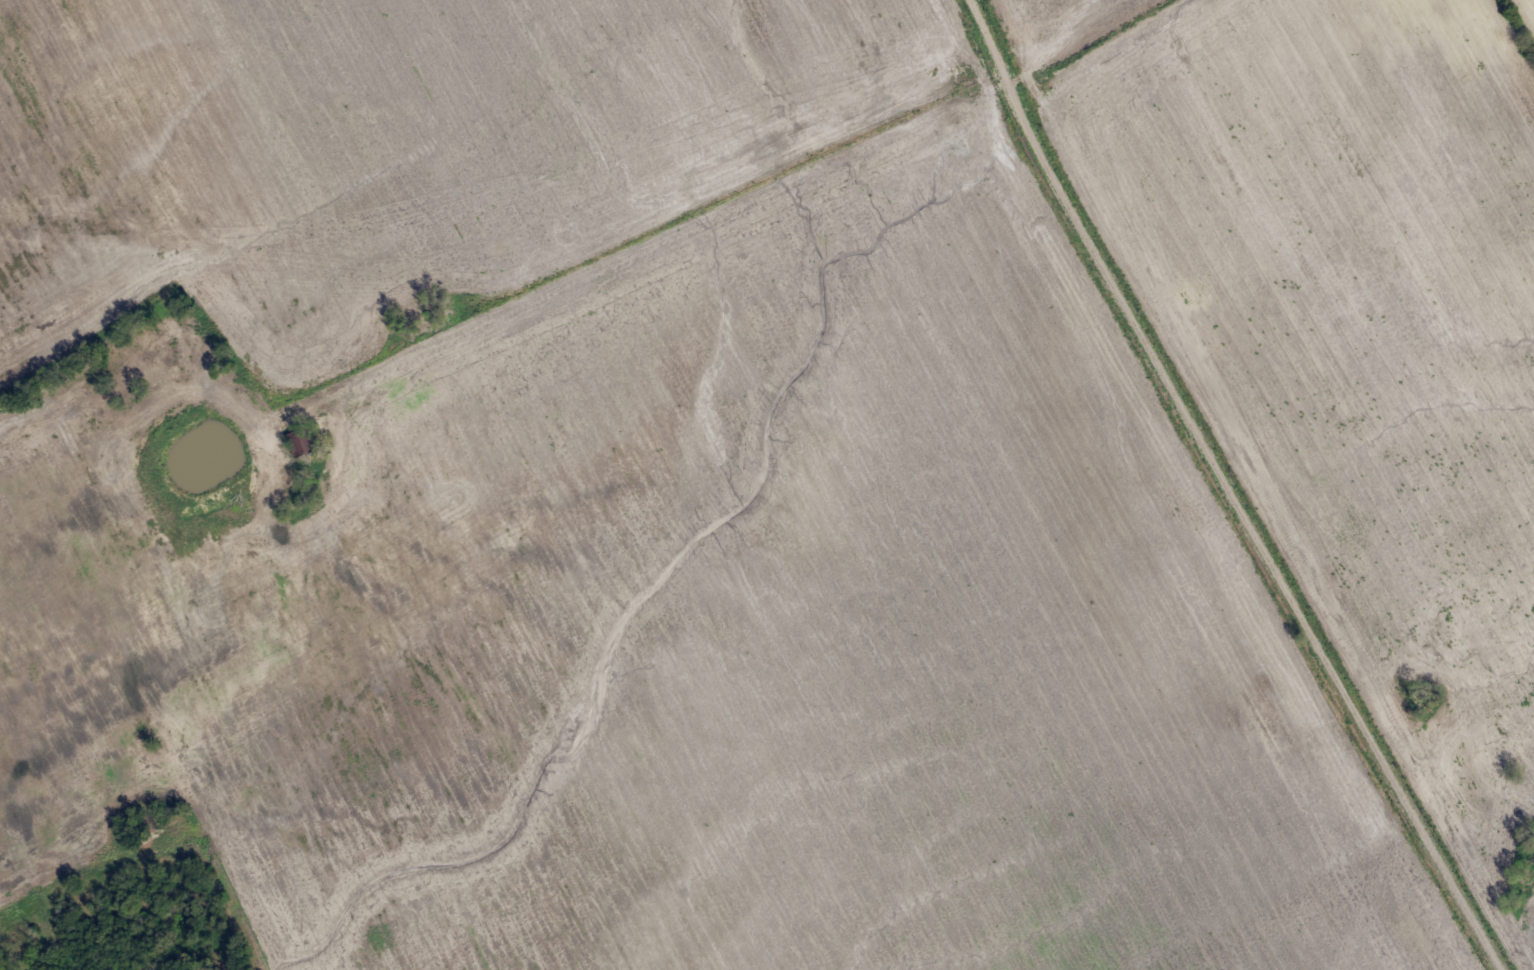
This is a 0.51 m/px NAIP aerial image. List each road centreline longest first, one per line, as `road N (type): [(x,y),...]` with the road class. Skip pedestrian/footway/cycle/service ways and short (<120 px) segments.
road 1 (residential): [(1504,969),(1057,183),(974,0)]

